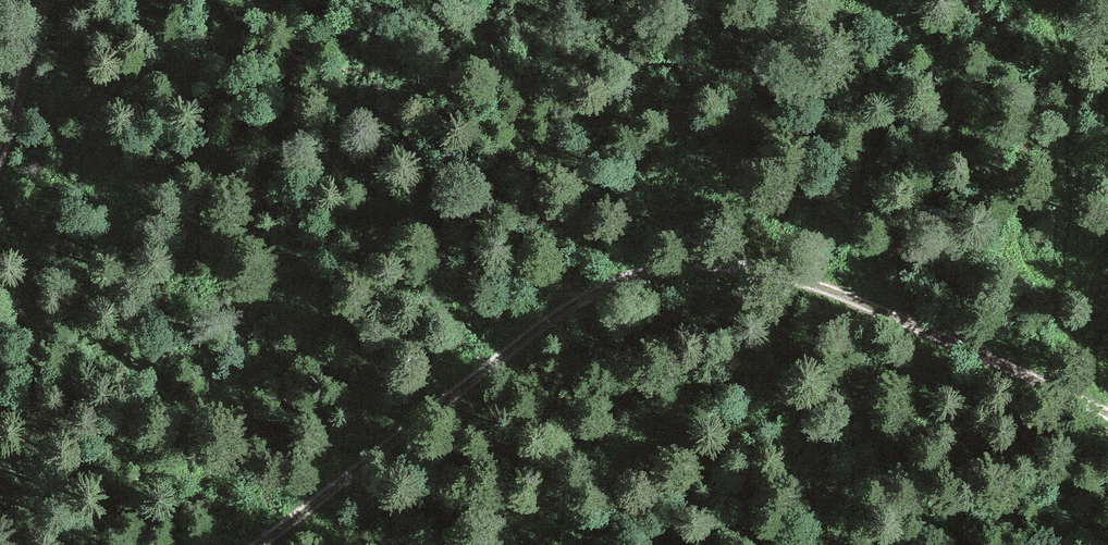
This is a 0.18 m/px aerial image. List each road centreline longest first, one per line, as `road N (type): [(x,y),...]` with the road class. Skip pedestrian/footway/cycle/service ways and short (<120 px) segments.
road 1 (track): [(257,544),(337,497),(548,315),(614,277),(712,260),(859,294),(944,339),(1107,403)]
road 2 (track): [(1107,124),(839,231),(712,260)]
road 3 (track): [(56,0),(28,79),(0,121)]

